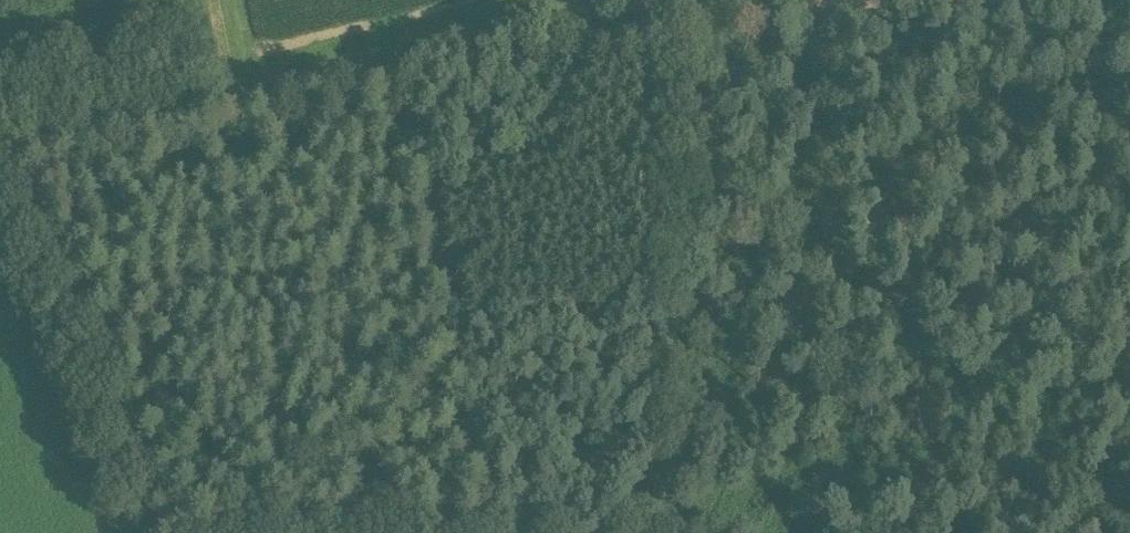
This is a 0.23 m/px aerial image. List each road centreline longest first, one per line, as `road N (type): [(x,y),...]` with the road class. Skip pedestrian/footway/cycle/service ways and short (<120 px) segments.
road 1 (track): [(867,0),(667,12),(0,168)]

